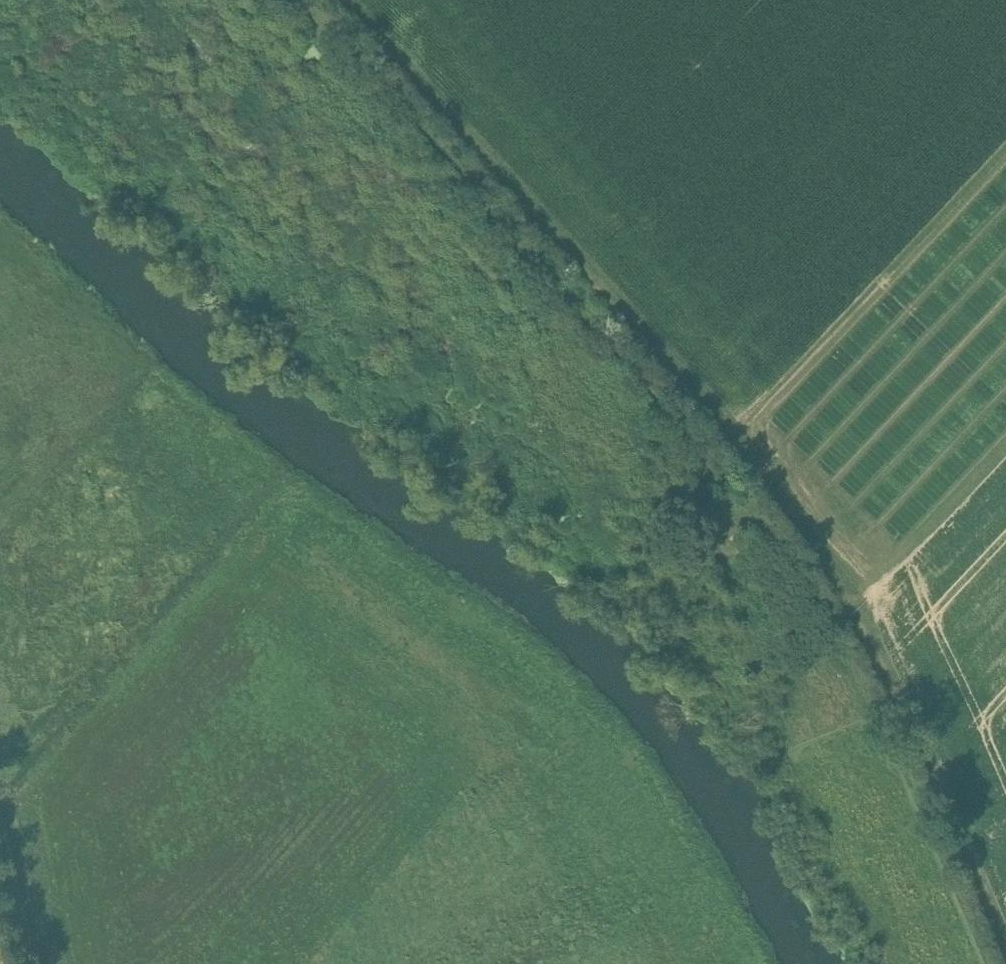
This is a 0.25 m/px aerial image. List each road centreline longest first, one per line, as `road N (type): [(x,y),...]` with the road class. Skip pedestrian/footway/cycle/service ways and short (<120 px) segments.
road 1 (track): [(0,828),(34,963)]

